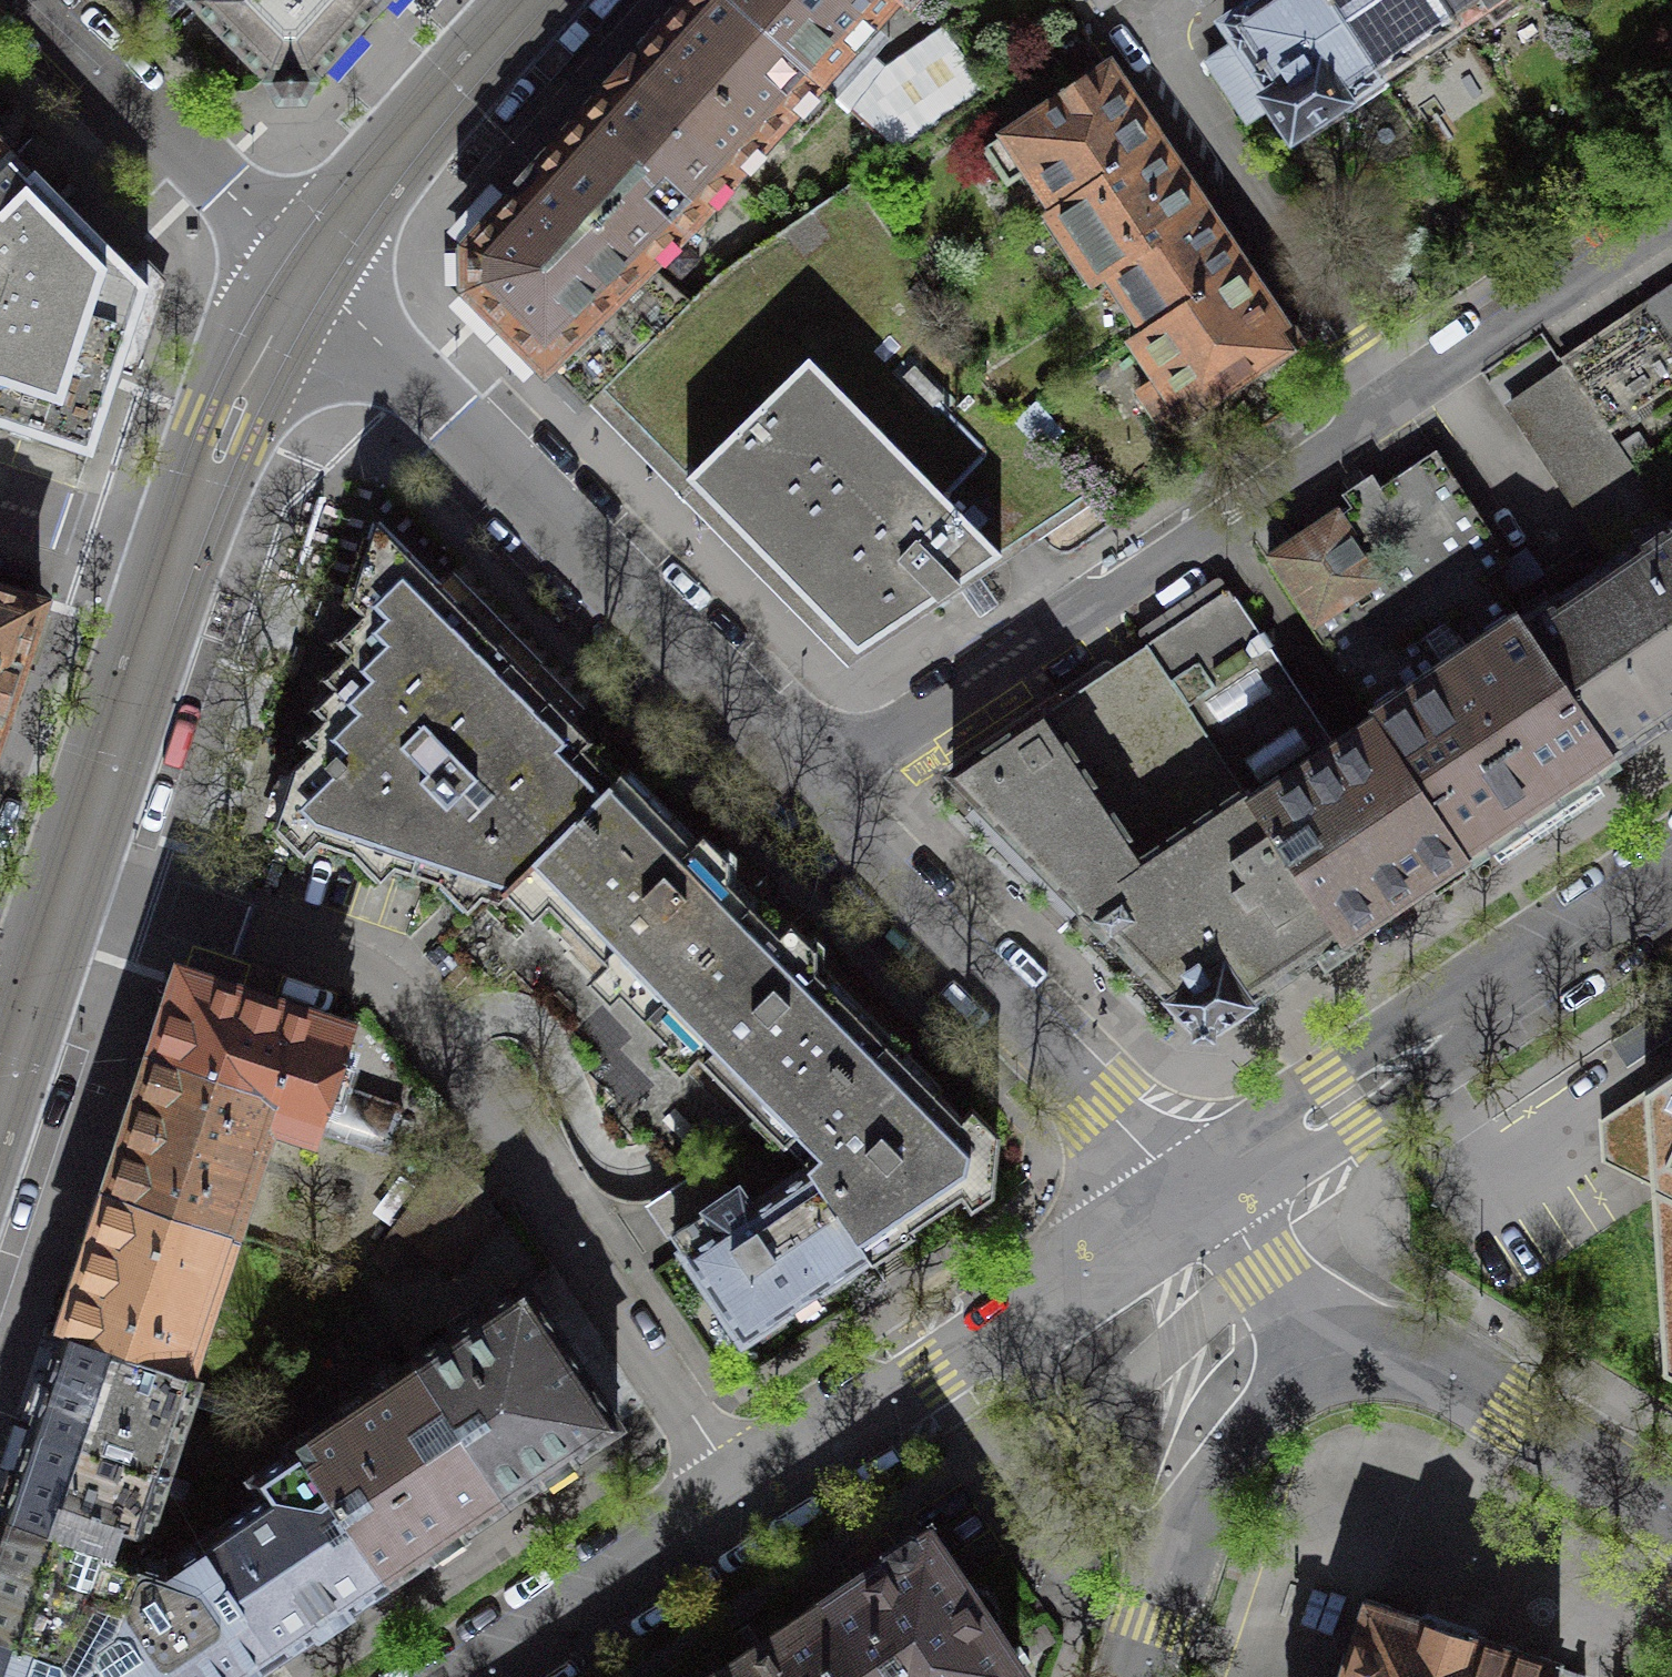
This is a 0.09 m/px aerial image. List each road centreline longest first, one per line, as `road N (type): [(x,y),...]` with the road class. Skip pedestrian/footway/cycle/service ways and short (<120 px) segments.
road 1 (residential): [(813,786),(1671,214)]
road 2 (residential): [(1196,1194),(476,1676)]
road 3 (residential): [(313,273),(404,357),(813,786)]
road 4 (tertiary): [(0,1102),(178,557)]
road 5 (residential): [(1671,877),(1196,1194)]
road 6 (residential): [(813,786),(1196,1194)]
road 7 (residential): [(1317,1359),(1381,1353),(1426,1363),(1671,1512)]
road 8 (residential): [(29,0),(313,273)]
road 9 (residential): [(1317,1359),(1252,1398),(1222,1443),(1192,1510),(1138,1676)]
road 10 (tertiary): [(313,273),(534,10)]
road 11 (tertiary): [(178,557),(226,430),(313,273)]
road 12 (residential): [(1196,1194),(1265,1269),(1317,1359)]
road 13 (residential): [(178,557),(0,497)]

